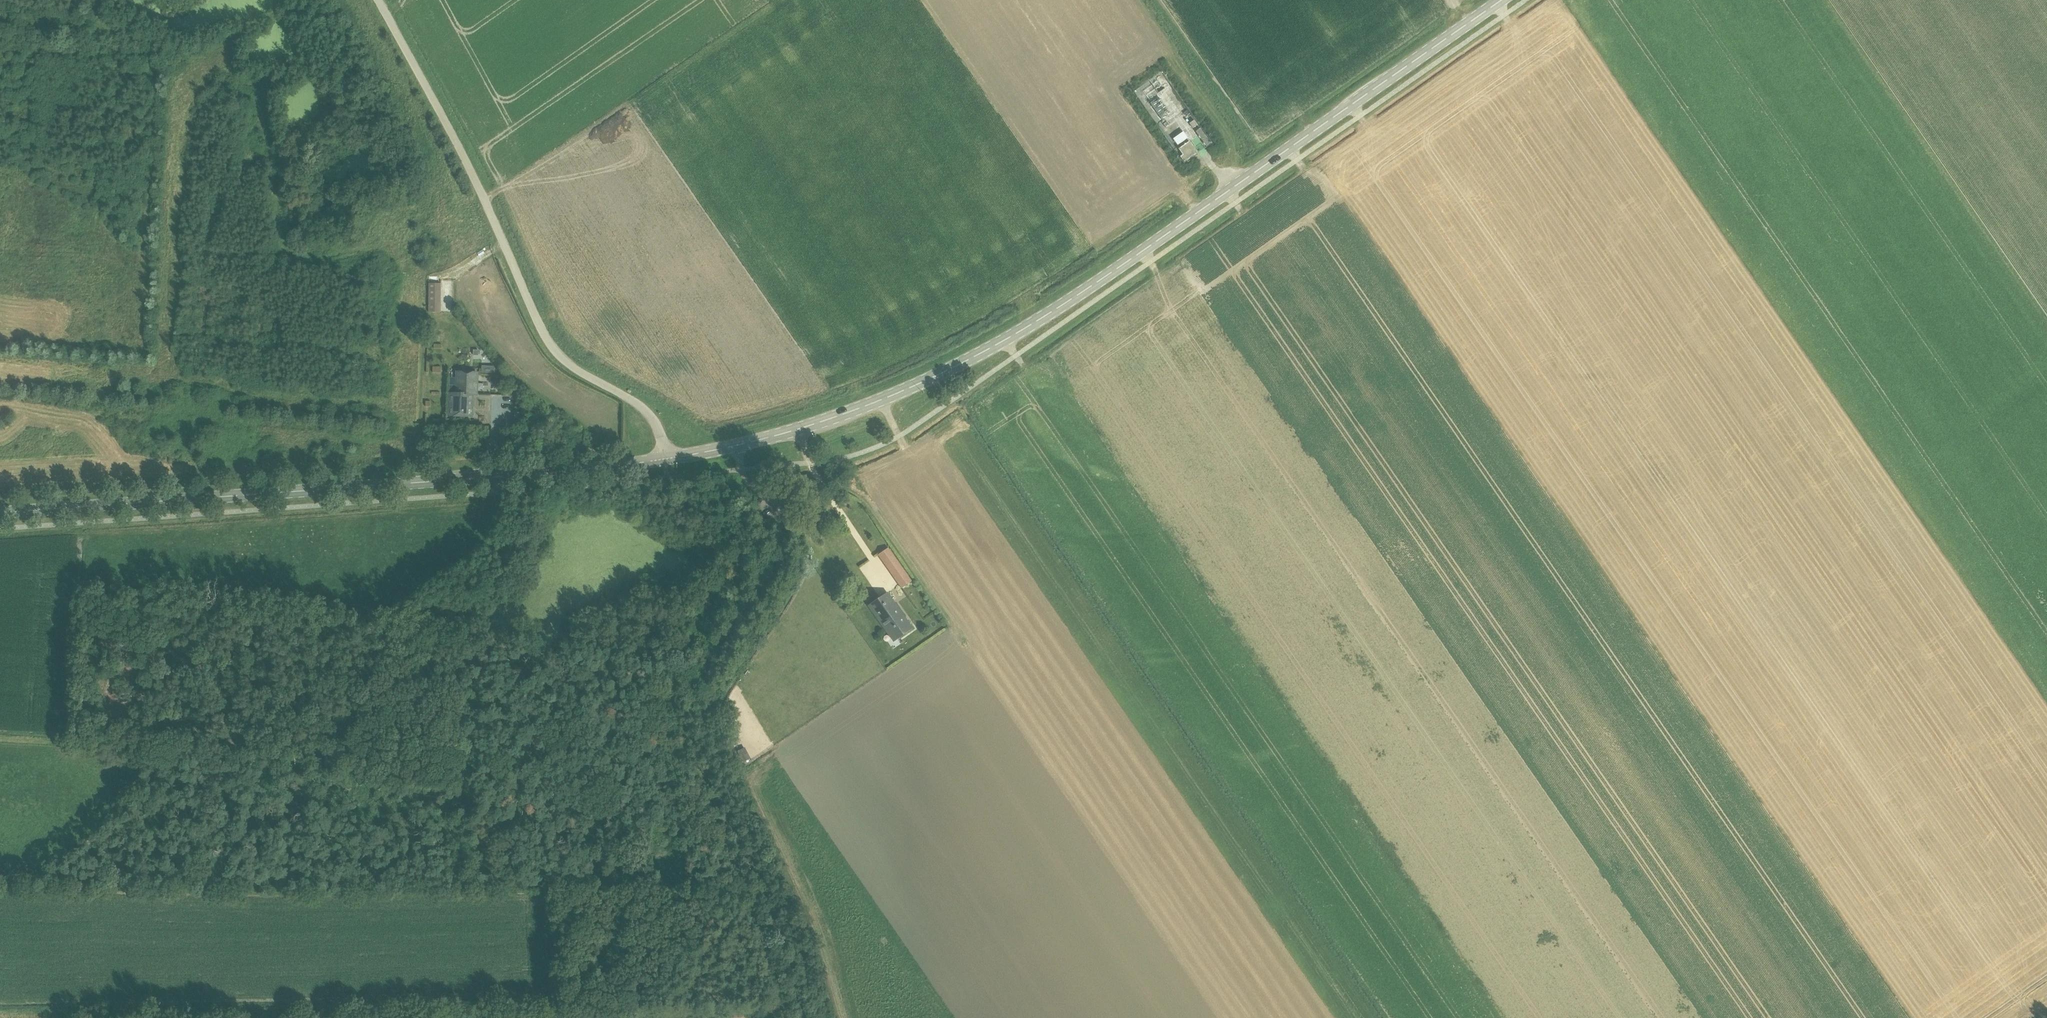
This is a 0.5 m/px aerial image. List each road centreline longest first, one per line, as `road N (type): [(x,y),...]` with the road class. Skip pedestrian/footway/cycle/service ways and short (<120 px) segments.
road 1 (tertiary): [(664,458),(814,424),(970,358),(1039,321),(1502,0)]
road 2 (tertiary): [(0,512),(664,458)]
road 3 (unclassified): [(664,458),(651,409),(575,363),(547,331),(483,188),(379,0)]
road 4 (track): [(756,880),(684,729),(683,692),(692,670),(778,558),(783,537),(782,512),(742,471)]
road 5 (track): [(803,1017),(756,880)]

